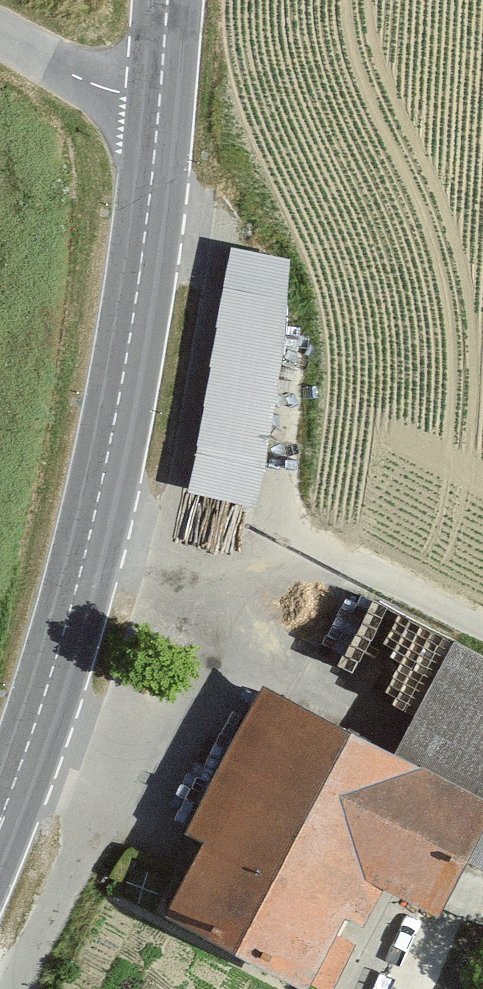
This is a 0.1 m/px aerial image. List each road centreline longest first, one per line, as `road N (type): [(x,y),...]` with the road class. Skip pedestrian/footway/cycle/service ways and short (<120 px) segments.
road 1 (primary): [(159,106),(140,274),(92,529),(0,823)]
road 2 (track): [(482,621),(419,586),(300,556),(92,529)]
road 3 (residential): [(0,35),(66,72),(159,106)]

